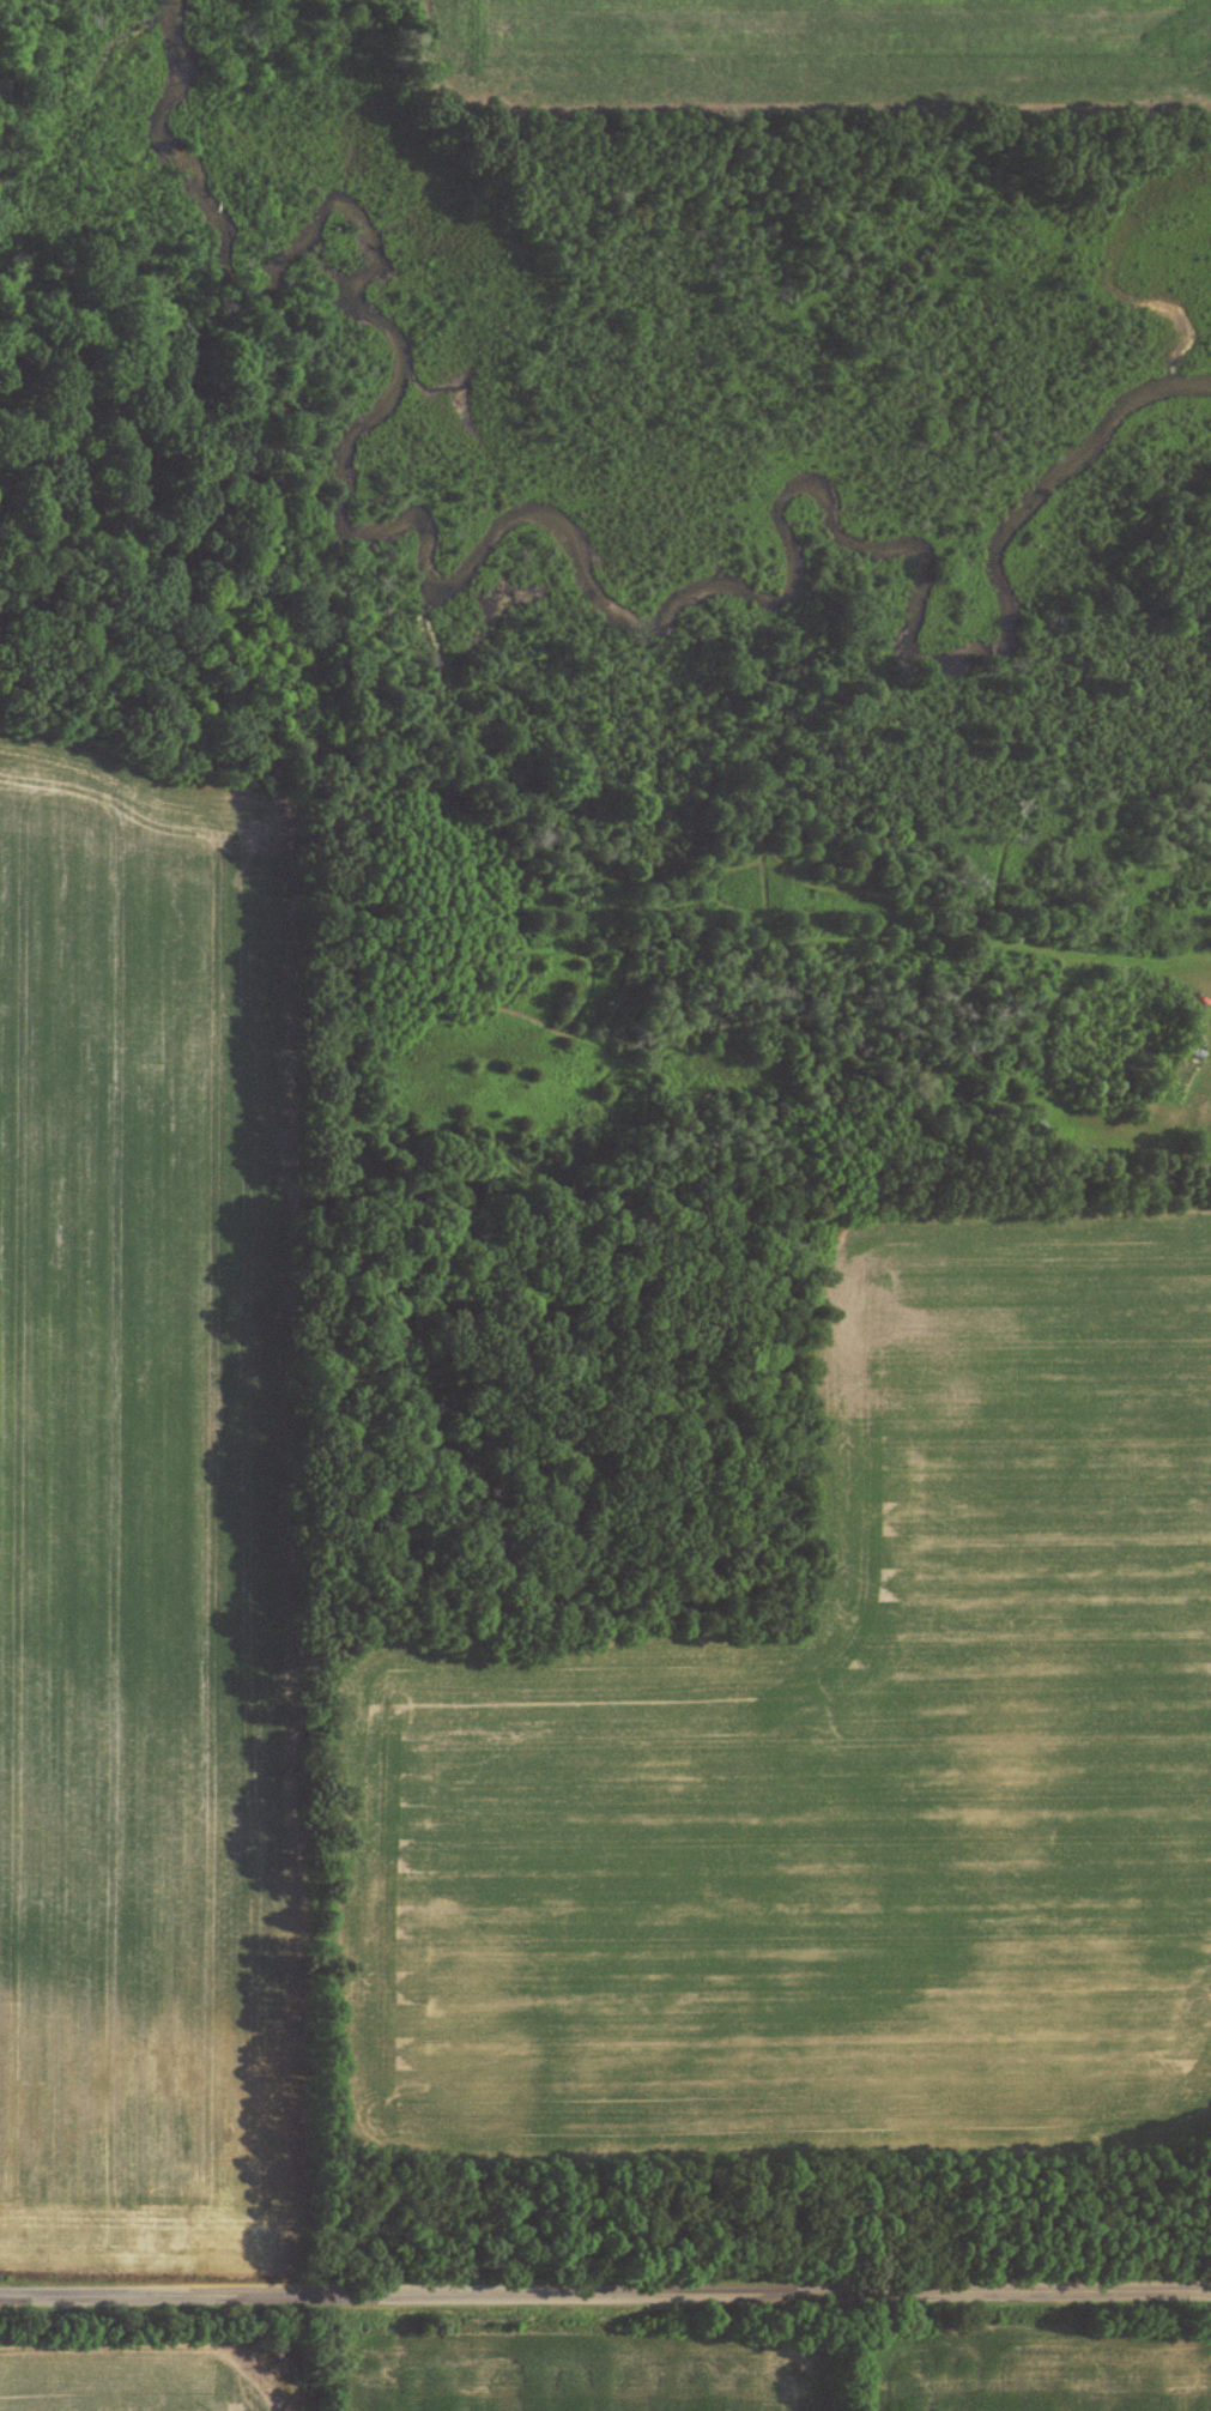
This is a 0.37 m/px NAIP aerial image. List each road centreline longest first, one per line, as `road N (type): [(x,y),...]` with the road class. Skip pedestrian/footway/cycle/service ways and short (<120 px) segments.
road 1 (tertiary): [(1210,2297),(0,2299)]

